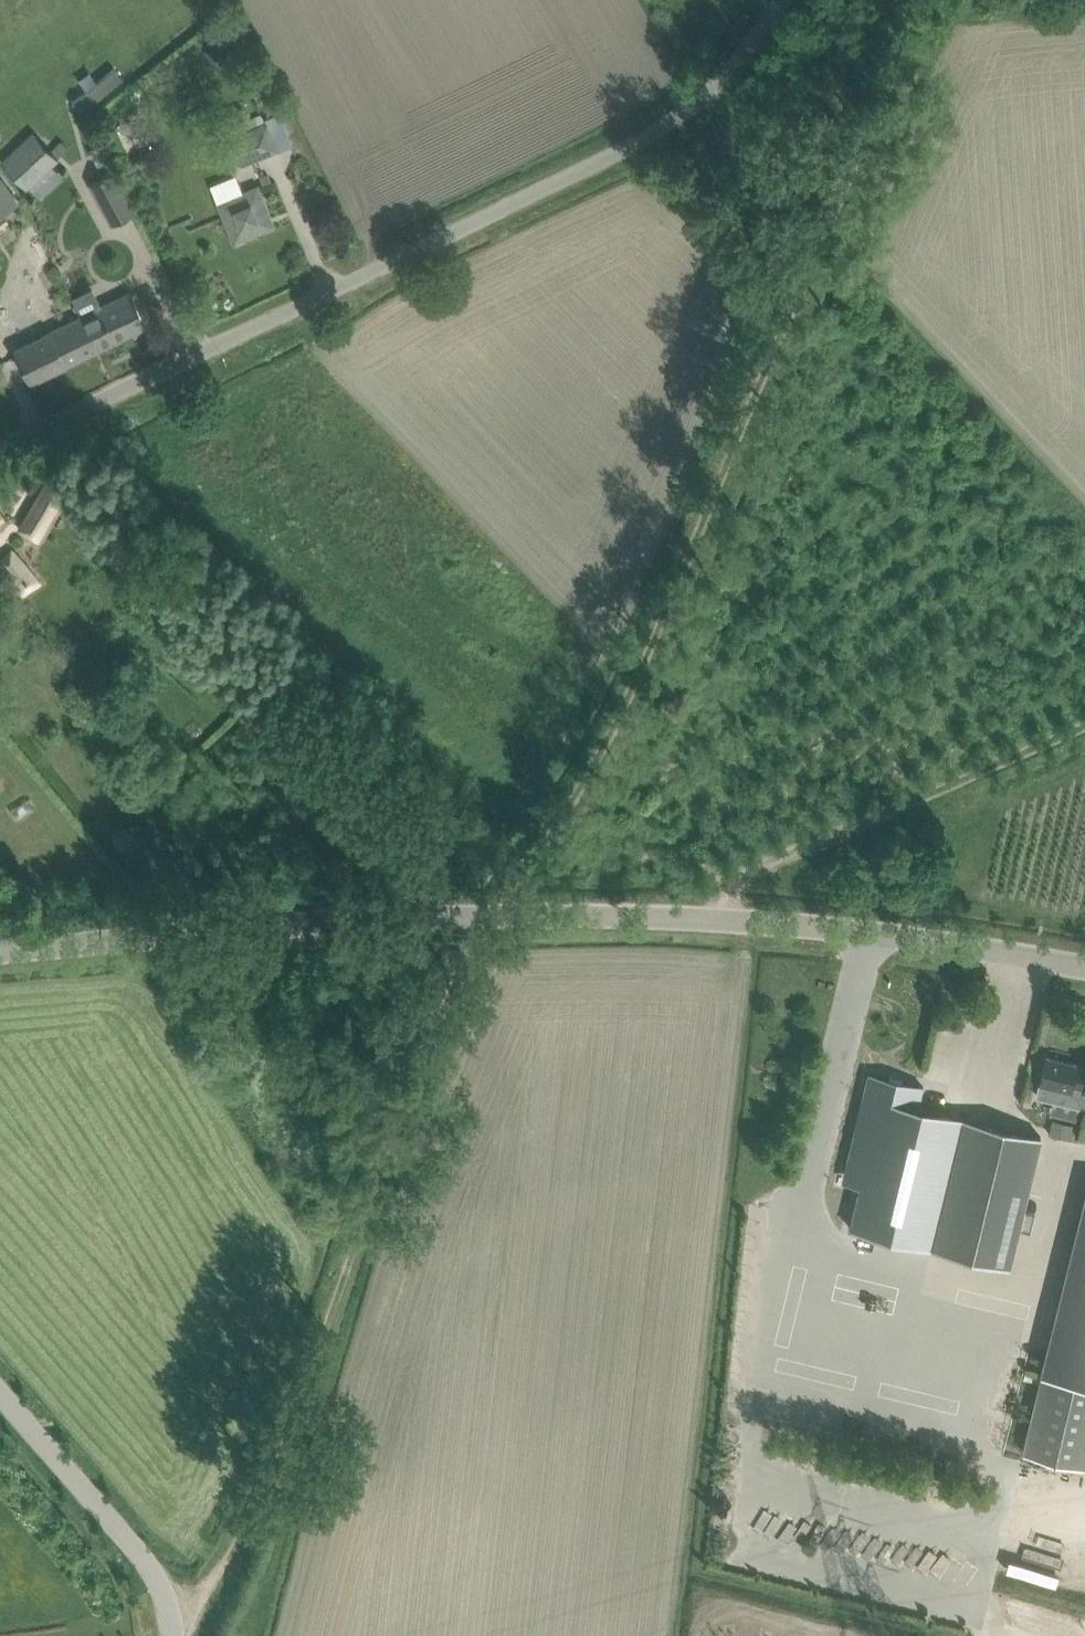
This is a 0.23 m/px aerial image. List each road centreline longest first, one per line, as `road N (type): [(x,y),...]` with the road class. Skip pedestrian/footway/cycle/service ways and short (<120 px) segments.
road 1 (track): [(168,1610),(220,1570),(286,1443),(371,1190),(482,922),(573,797),(674,613),(924,0)]
road 2 (unclassified): [(1084,969),(900,939),(570,918),(257,932),(0,956)]
road 3 (unclassified): [(0,446),(648,136),(723,76),(779,0)]
road 4 (track): [(720,923),(730,885),(744,872),(1084,727)]
road 5 (unclassified): [(170,1635),(168,1610),(145,1563),(0,1383)]

